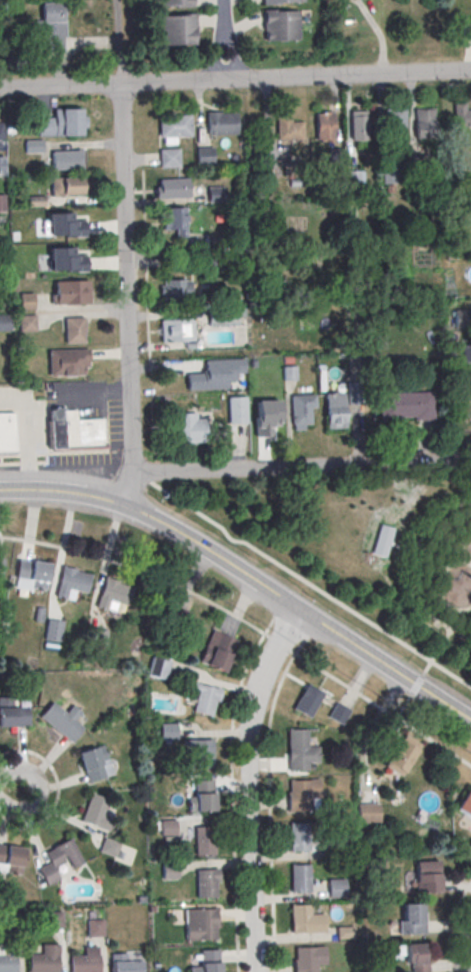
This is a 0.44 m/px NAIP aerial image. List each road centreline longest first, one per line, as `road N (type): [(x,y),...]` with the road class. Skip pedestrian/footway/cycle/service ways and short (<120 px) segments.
road 1 (tertiary): [(470,723),(140,512),(67,493),(0,491)]
road 2 (residential): [(119,504),(132,449),(114,0)]
road 3 (residential): [(470,72),(0,89)]
road 4 (residential): [(254,971),(248,725),(263,670),(301,613)]
road 5 (residential): [(470,460),(154,477),(119,504)]

